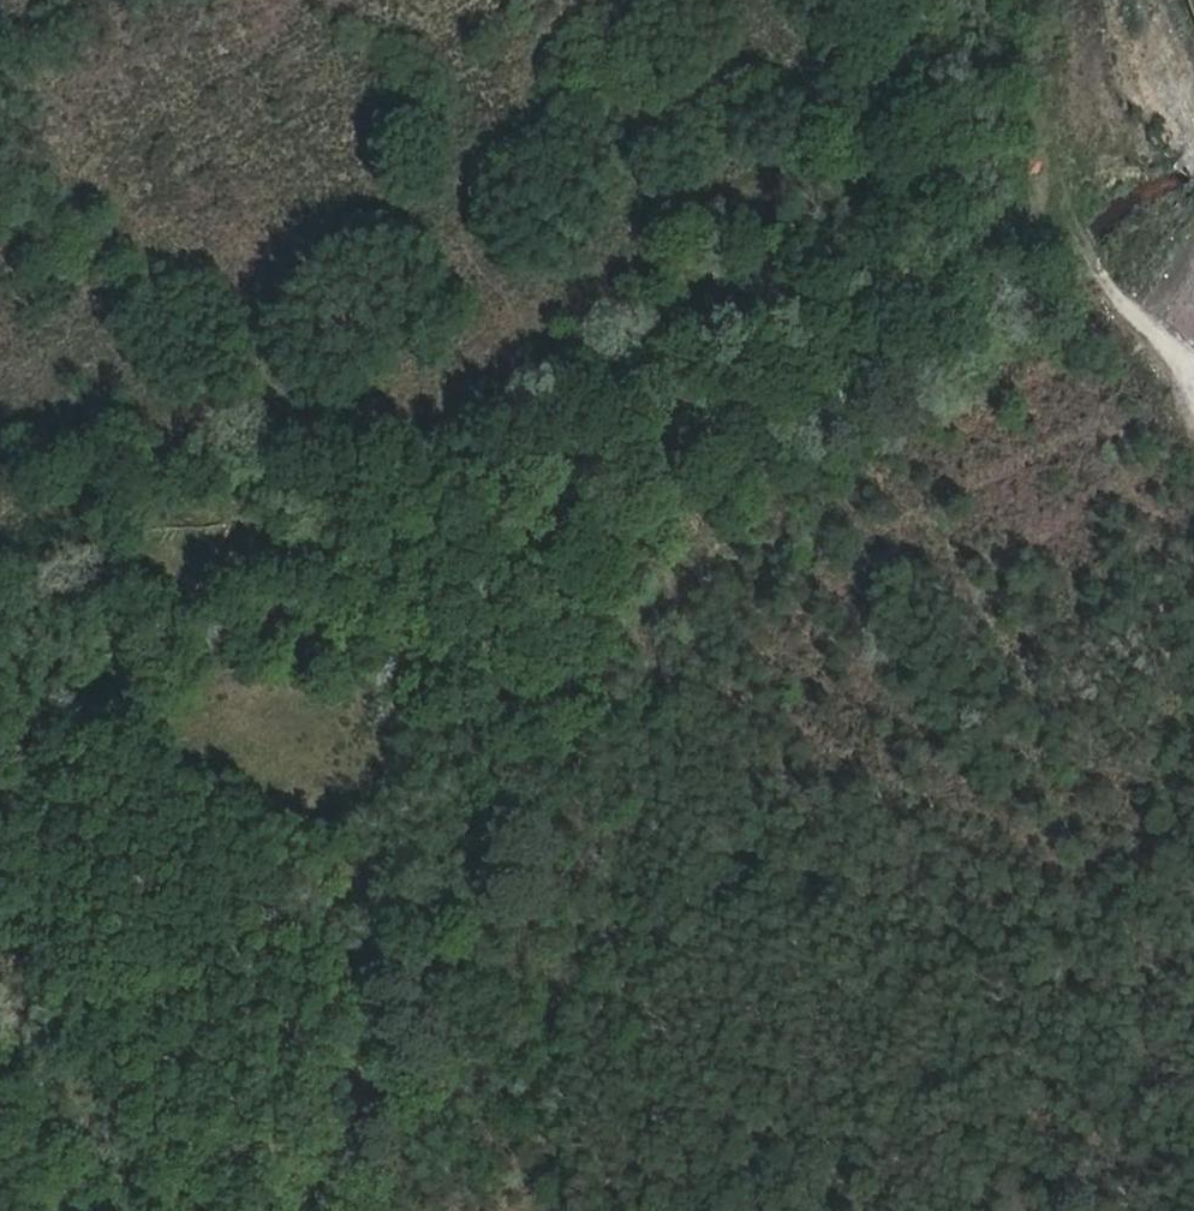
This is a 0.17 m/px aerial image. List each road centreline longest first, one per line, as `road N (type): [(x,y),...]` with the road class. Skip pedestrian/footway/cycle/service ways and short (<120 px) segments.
road 1 (track): [(986,0),(1080,228),(1120,285),(1179,335),(1193,369)]

